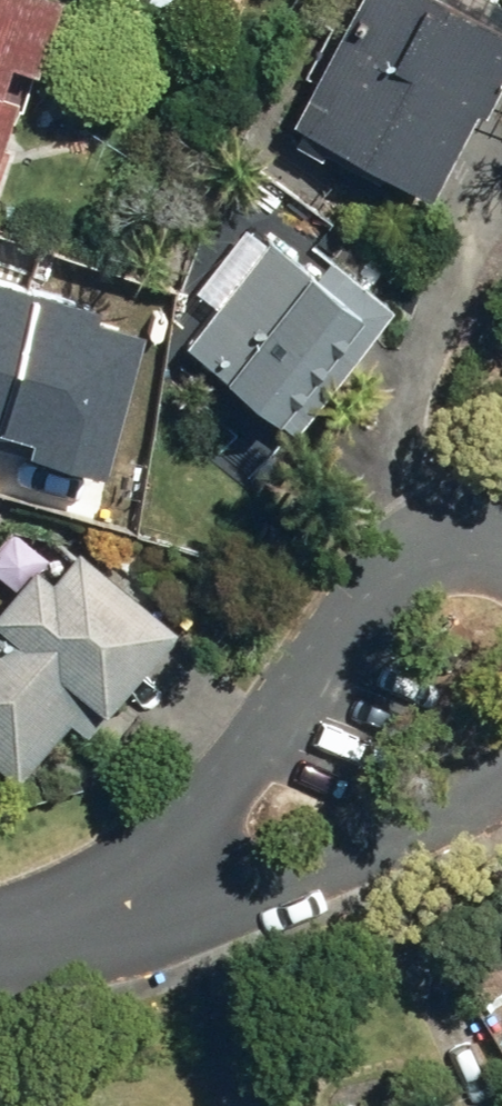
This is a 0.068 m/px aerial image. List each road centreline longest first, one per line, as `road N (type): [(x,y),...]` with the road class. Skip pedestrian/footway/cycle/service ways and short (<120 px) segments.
road 1 (residential): [(204,862),(394,560),(459,509),(501,500)]
road 2 (residential): [(501,781),(452,808),(204,862)]
road 3 (residential): [(0,940),(58,928),(204,862)]

